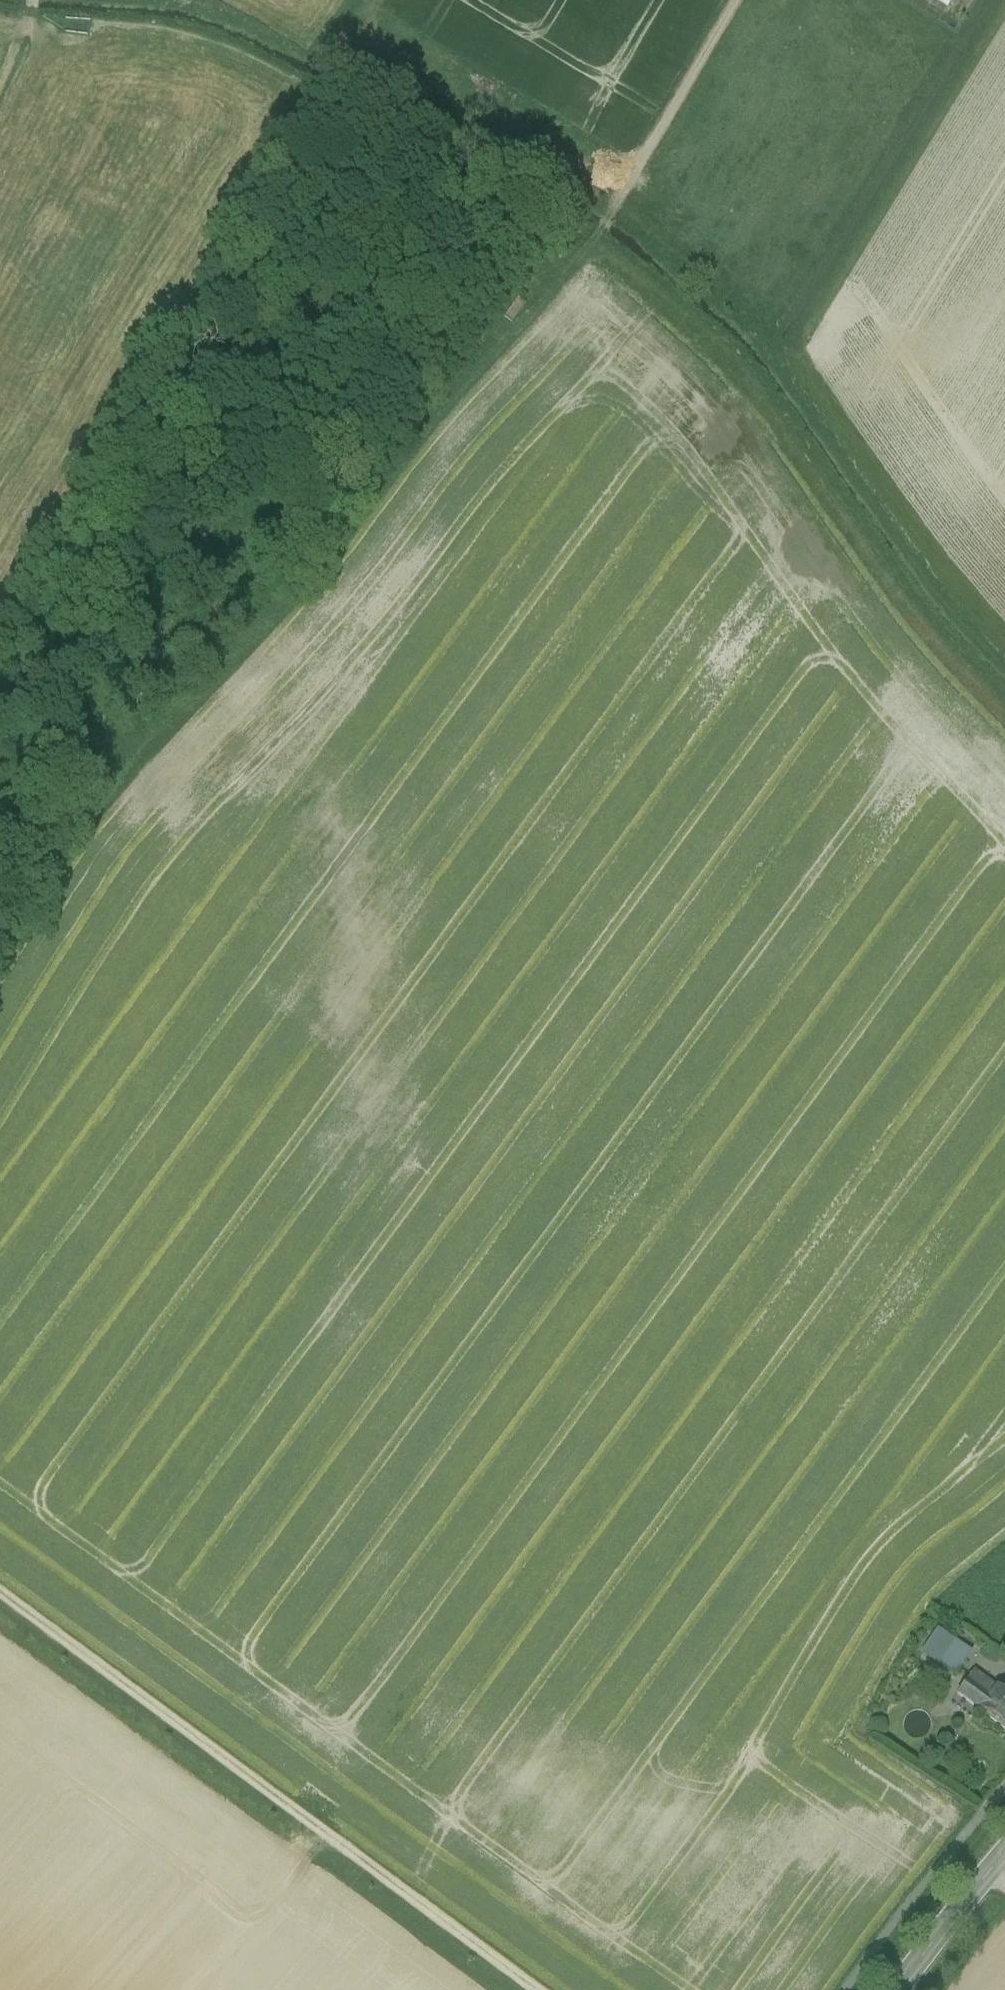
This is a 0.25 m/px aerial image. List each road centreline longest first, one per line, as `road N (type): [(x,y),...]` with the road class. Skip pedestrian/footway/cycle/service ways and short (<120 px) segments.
road 1 (track): [(0,1589),(540,1989)]
road 2 (tertiary): [(905,1989),(1004,1857)]

